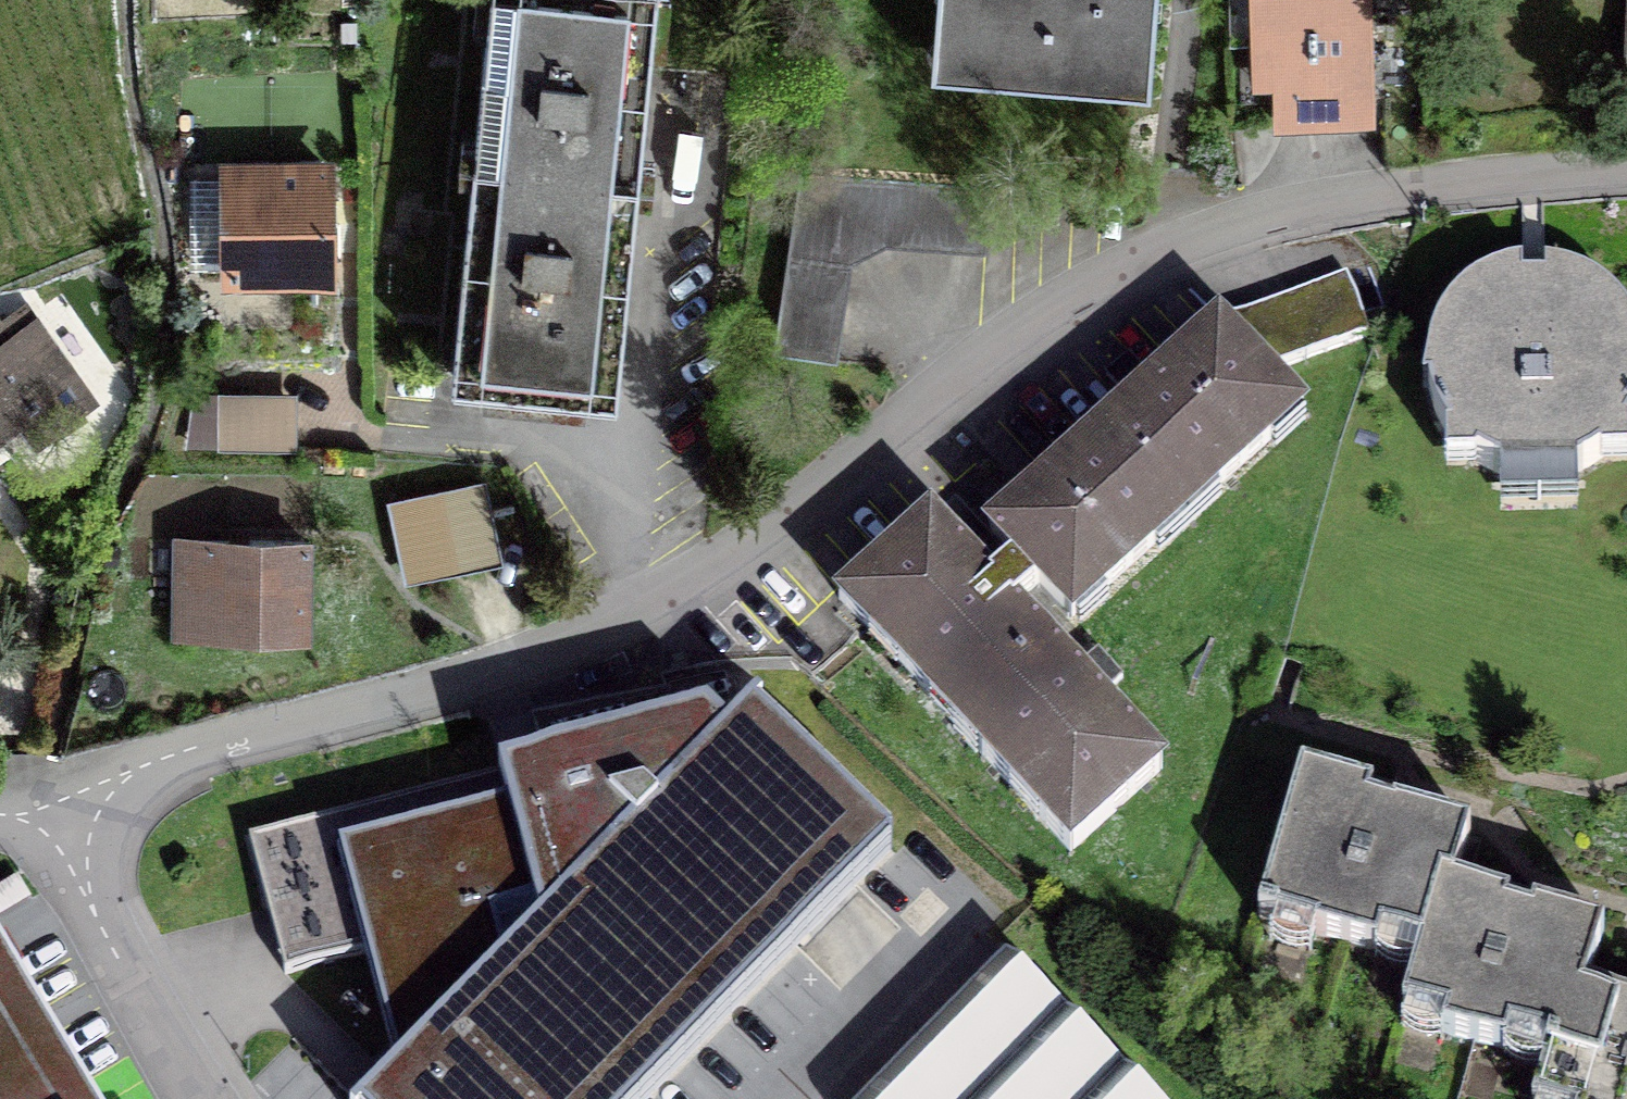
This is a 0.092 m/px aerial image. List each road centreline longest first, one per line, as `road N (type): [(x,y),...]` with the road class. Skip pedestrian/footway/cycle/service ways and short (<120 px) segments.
road 1 (residential): [(59,805),(555,658),(749,564),(926,409),(1089,294),(1250,218),(1443,187),(1626,172)]
road 2 (residential): [(201,1098),(59,805)]

